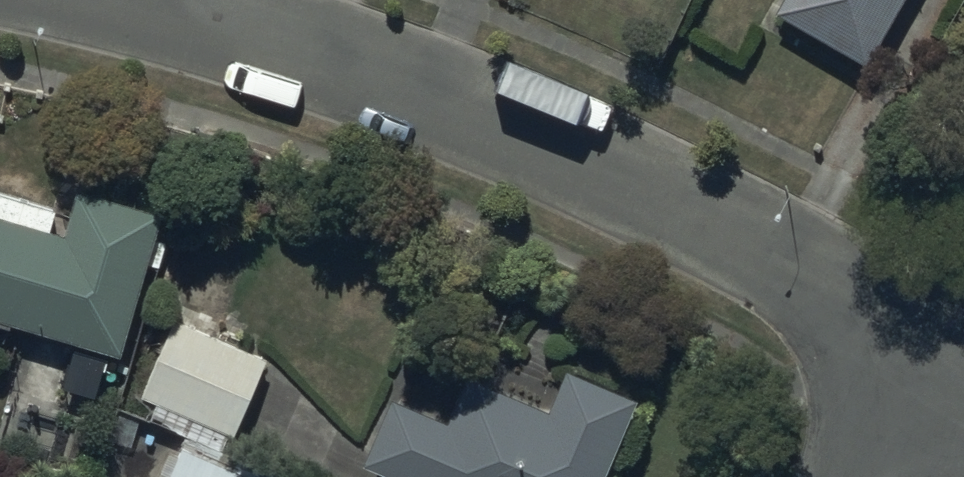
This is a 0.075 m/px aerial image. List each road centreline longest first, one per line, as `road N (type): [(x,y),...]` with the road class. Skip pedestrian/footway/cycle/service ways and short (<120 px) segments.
road 1 (residential): [(153,0),(508,124),(728,228),(933,359)]
road 2 (residential): [(933,359),(872,476)]

